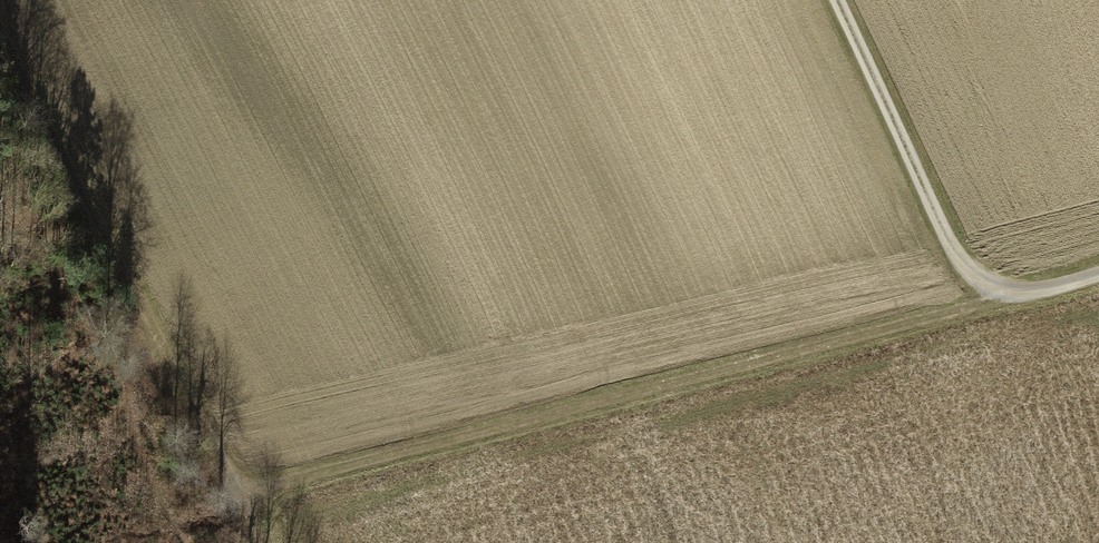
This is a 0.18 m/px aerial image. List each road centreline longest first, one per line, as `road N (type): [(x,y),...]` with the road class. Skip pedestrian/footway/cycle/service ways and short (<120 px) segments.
road 1 (track): [(238,494),(1008,295)]
road 2 (track): [(261,542),(0,29)]
road 3 (track): [(1098,277),(1048,294),(1008,295),(969,276),(831,0)]

